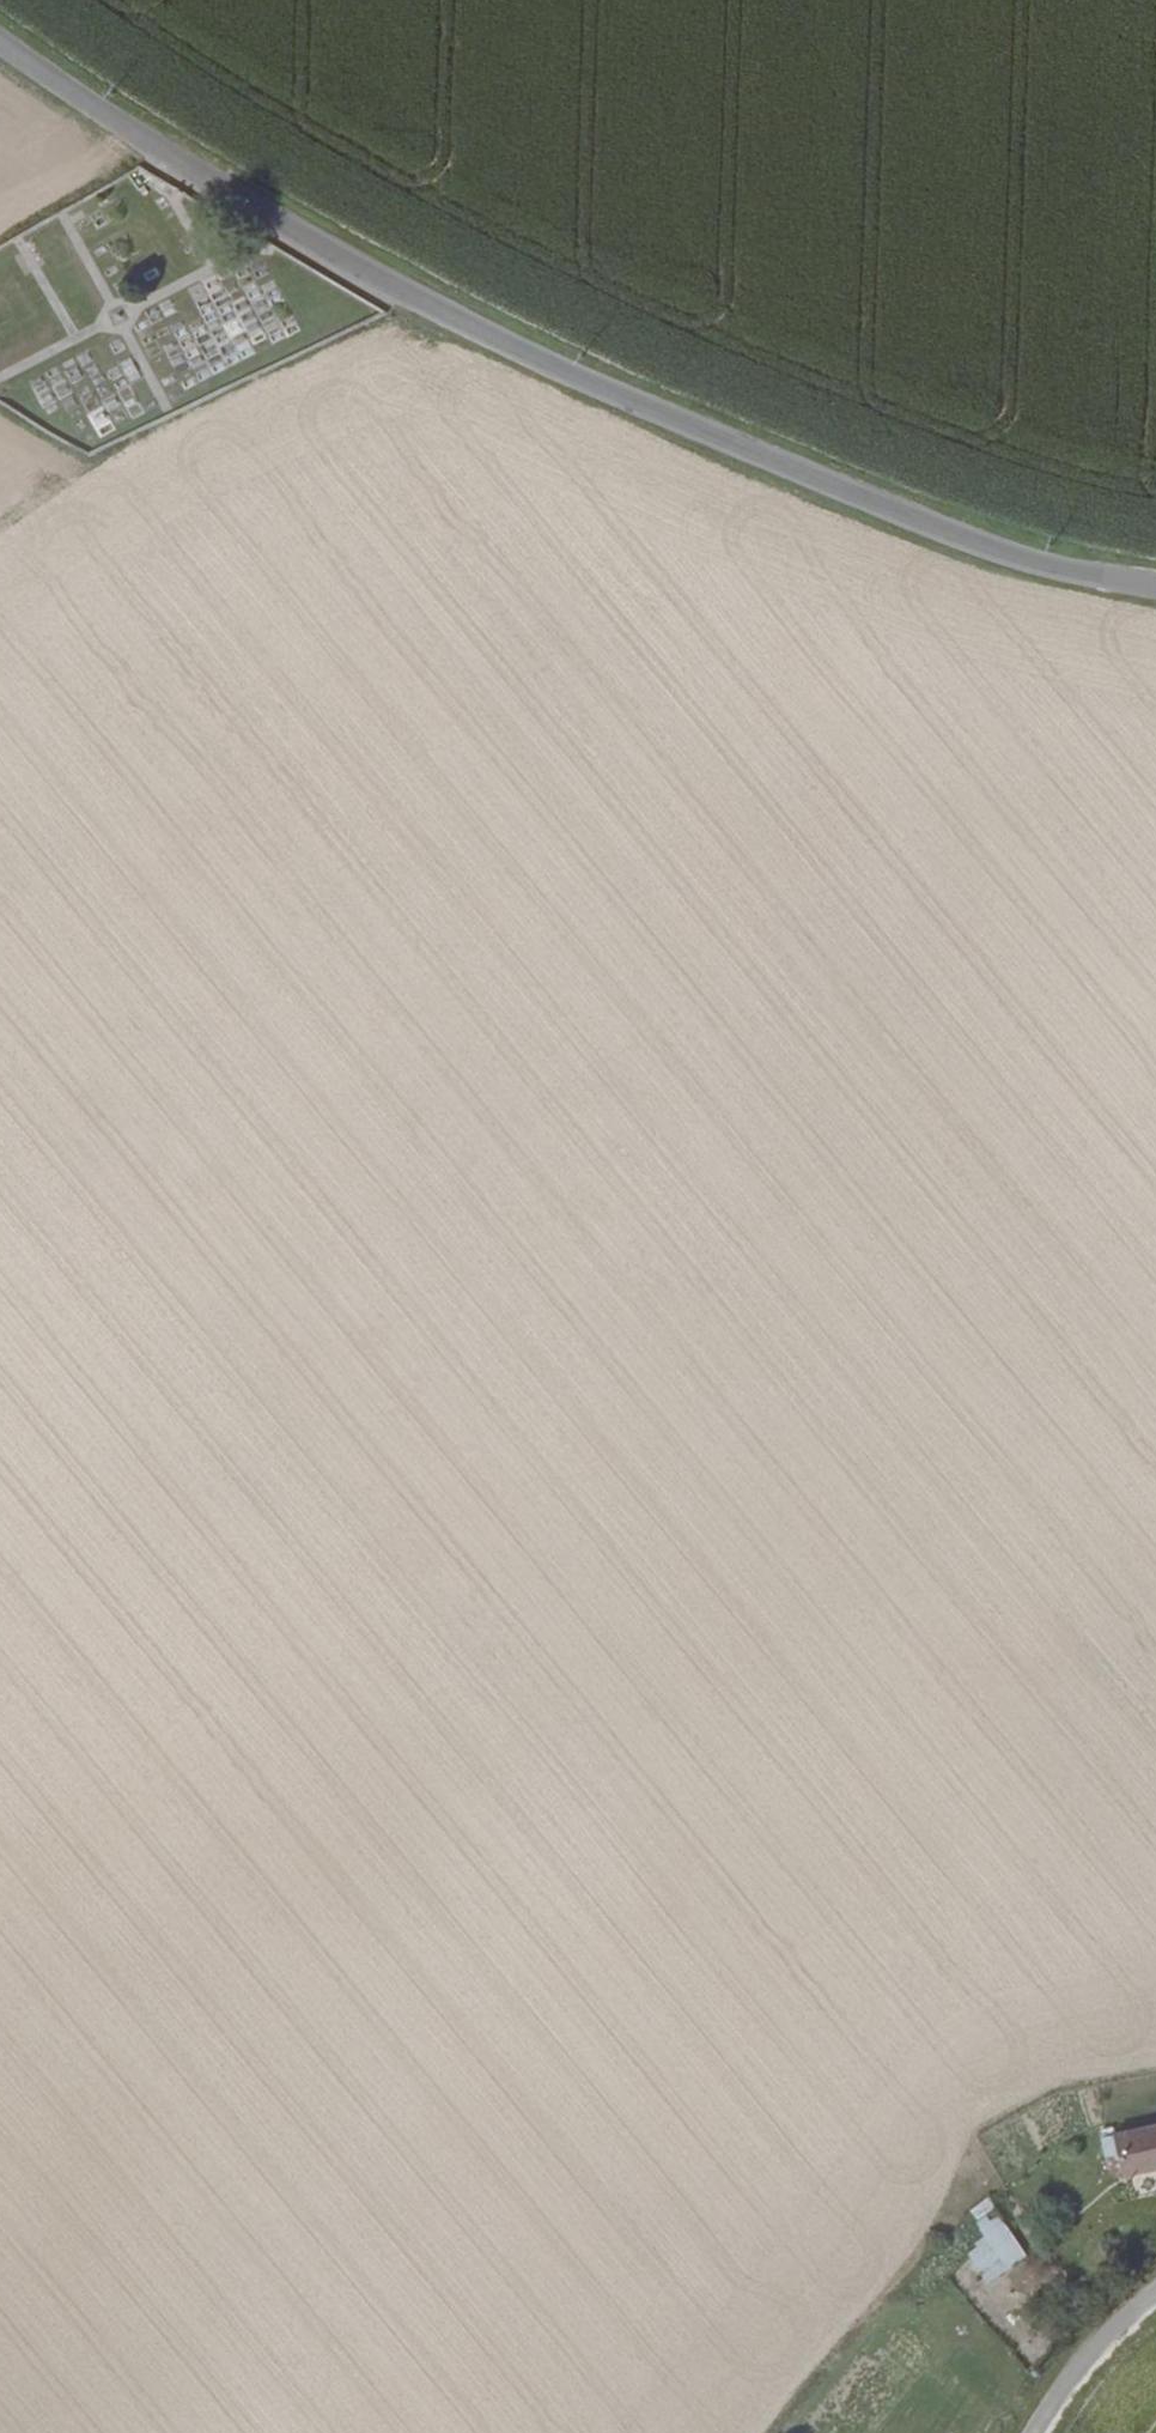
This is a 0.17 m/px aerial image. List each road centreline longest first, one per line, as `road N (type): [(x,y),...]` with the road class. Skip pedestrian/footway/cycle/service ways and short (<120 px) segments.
road 1 (unclassified): [(0,43),(159,151),(376,280),(539,360),(955,535),(1155,587)]
road 2 (unclassified): [(1155,2296),(1099,2349),(1043,2432)]

